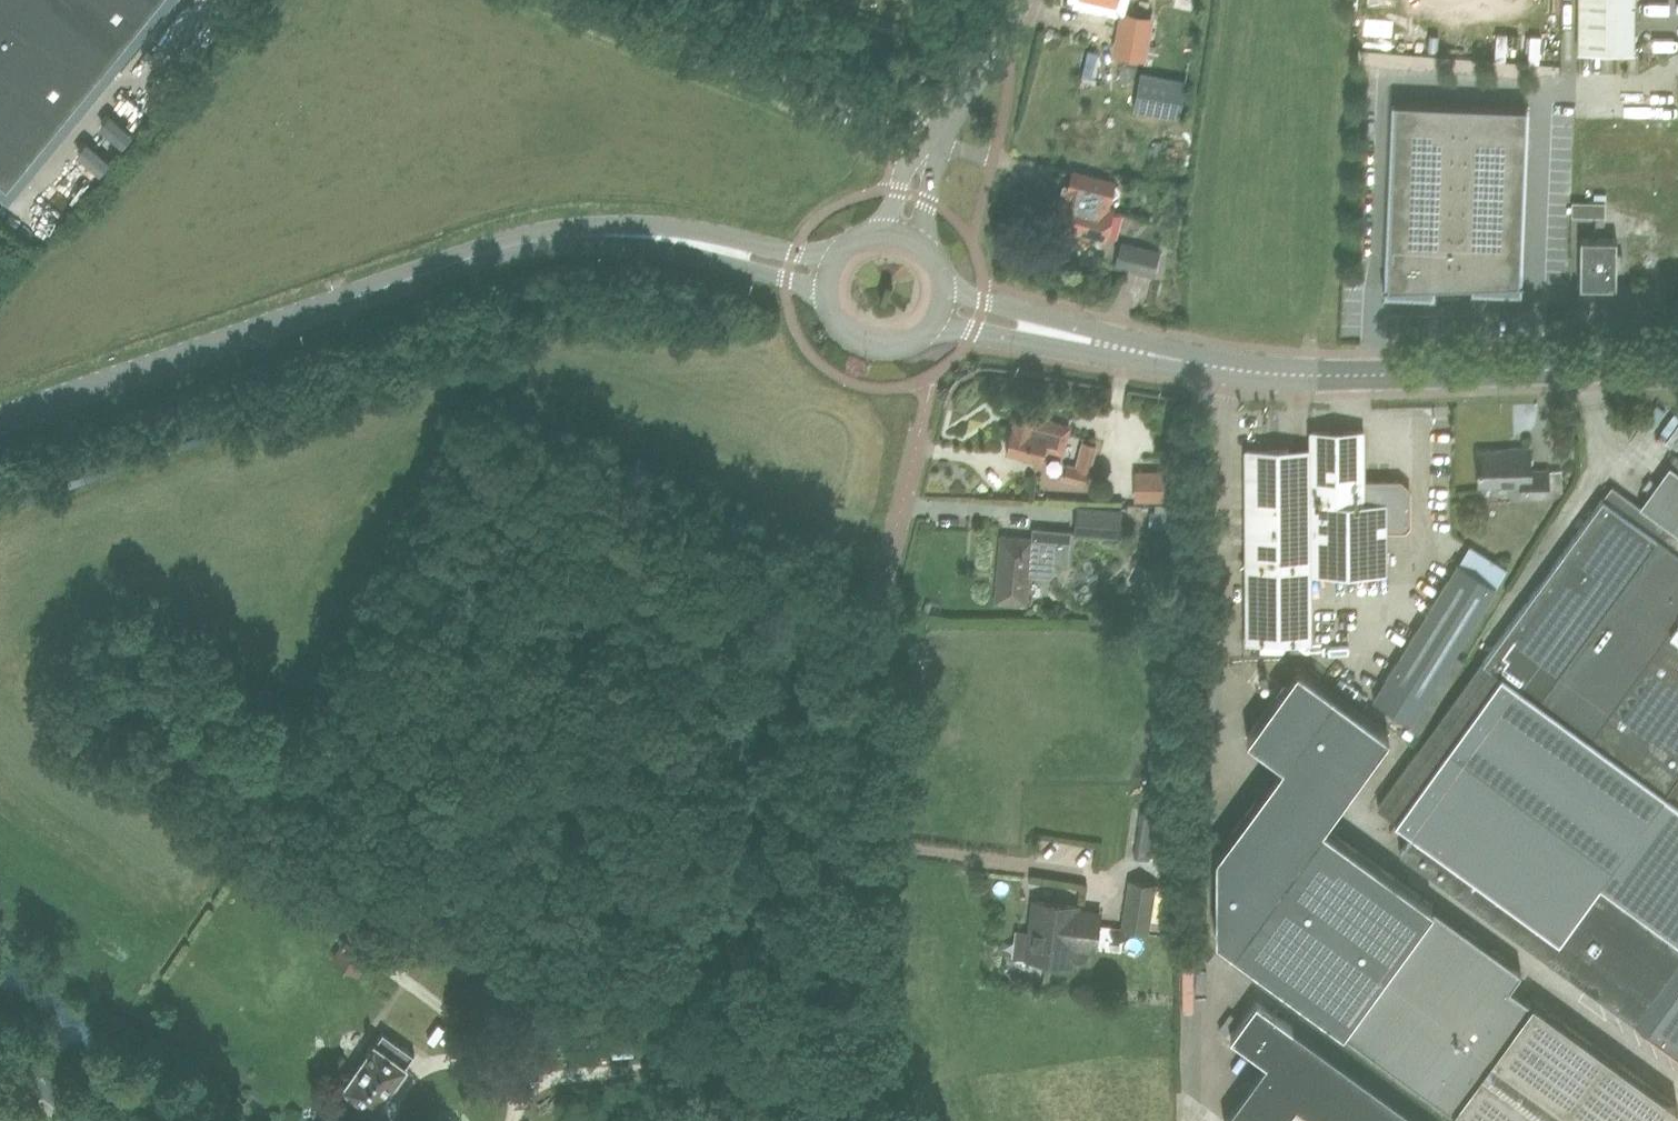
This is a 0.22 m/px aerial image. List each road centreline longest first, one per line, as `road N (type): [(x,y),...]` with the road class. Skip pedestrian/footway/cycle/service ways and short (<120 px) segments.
road 1 (secondary): [(0,417),(396,279),(543,239),(658,237),(828,276)]
road 2 (secondary): [(1677,365),(1260,371),(941,305)]
road 3 (unclassified): [(872,1120),(842,987),(836,810),(918,437)]
road 4 (unclassified): [(932,144),(848,120),(559,0)]
road 5 (track): [(511,1120),(521,1089),(535,1080),(743,1064),(801,1035),(848,1027)]
road 6 (secondary): [(828,276),(835,320),(870,347),(914,340),(941,305)]
road 7 (track): [(525,1084),(510,1083),(477,1059),(435,1062),(409,1078),(384,1120)]
road 8 (unclassified): [(932,144),(1025,0)]

